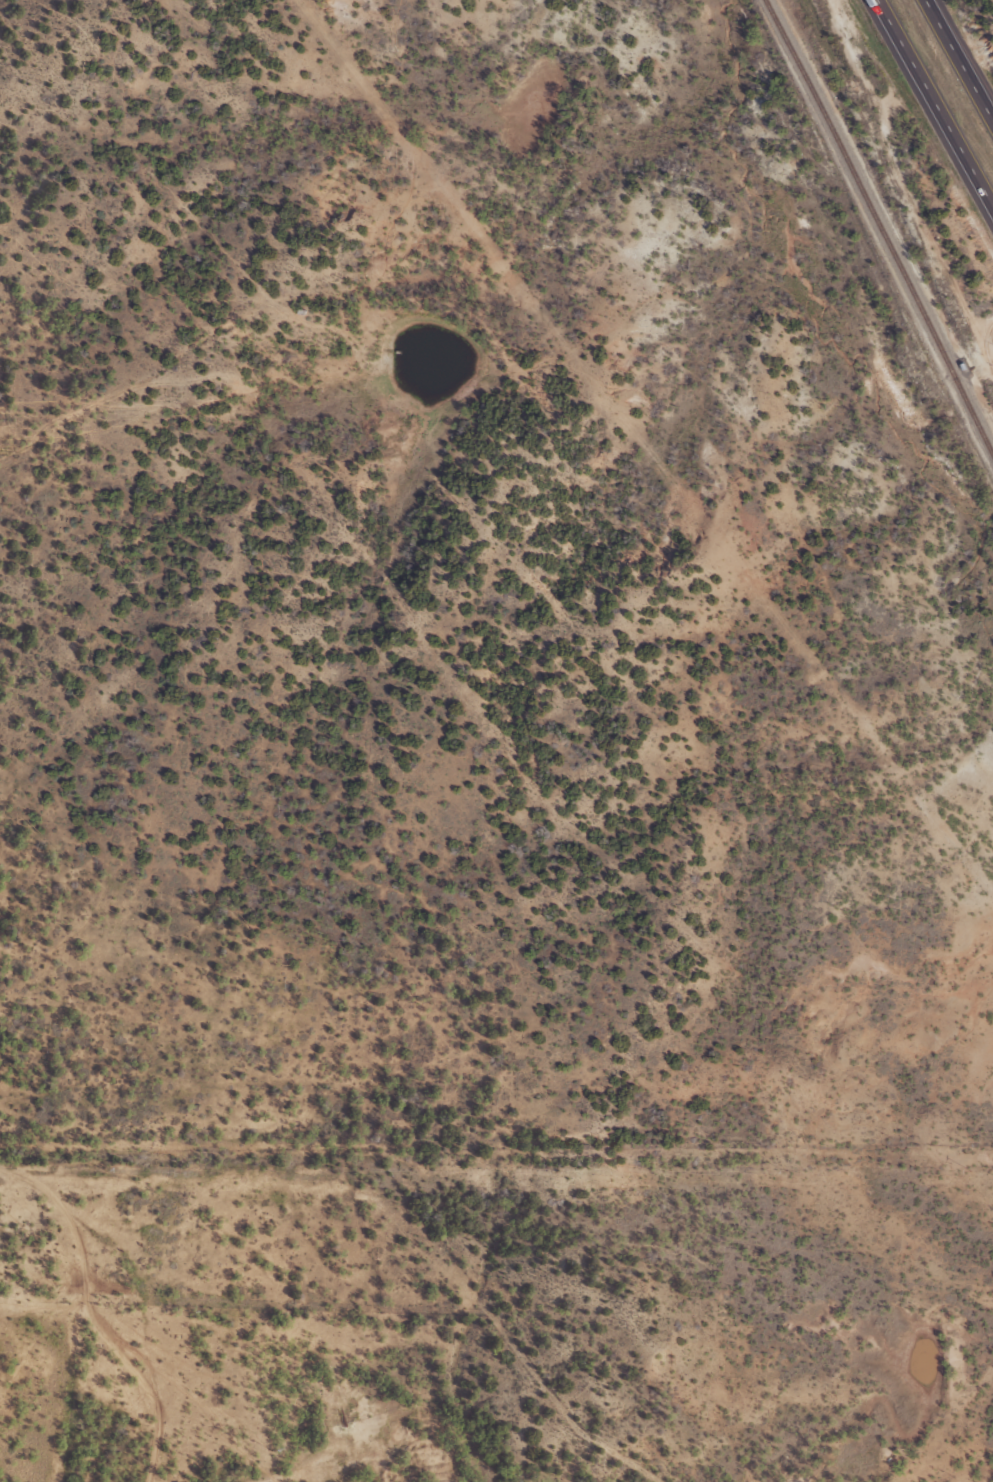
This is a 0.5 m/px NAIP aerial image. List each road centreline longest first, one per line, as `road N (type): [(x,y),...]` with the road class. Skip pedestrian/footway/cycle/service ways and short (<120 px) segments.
road 1 (track): [(0,464),(124,420),(222,358),(317,362)]
road 2 (track): [(131,1481),(126,1314),(66,1253),(0,1214)]
road 3 (trunk): [(885,0),(992,194)]
road 4 (trunk): [(992,124),(924,0)]

